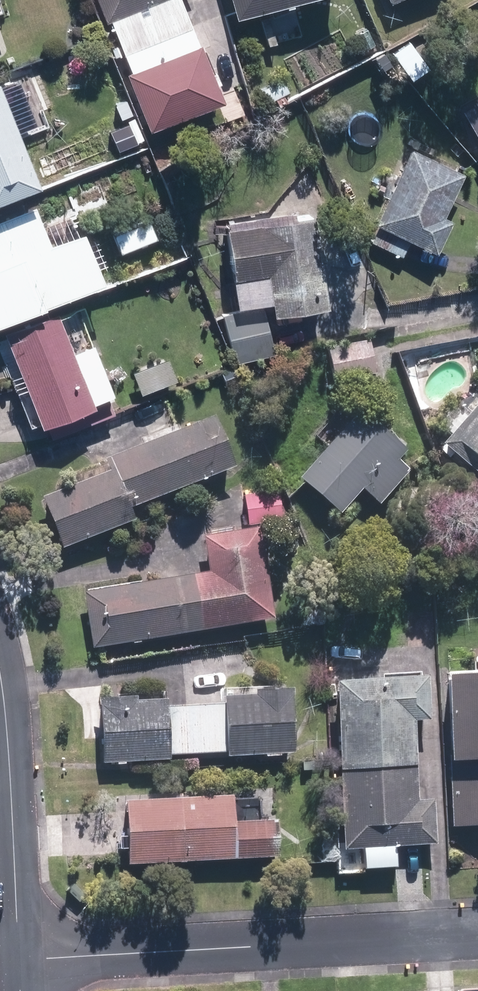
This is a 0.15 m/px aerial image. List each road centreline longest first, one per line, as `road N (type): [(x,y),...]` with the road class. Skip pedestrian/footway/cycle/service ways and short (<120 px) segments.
road 1 (residential): [(477,933),(21,957)]
road 2 (residential): [(21,957),(0,677)]

